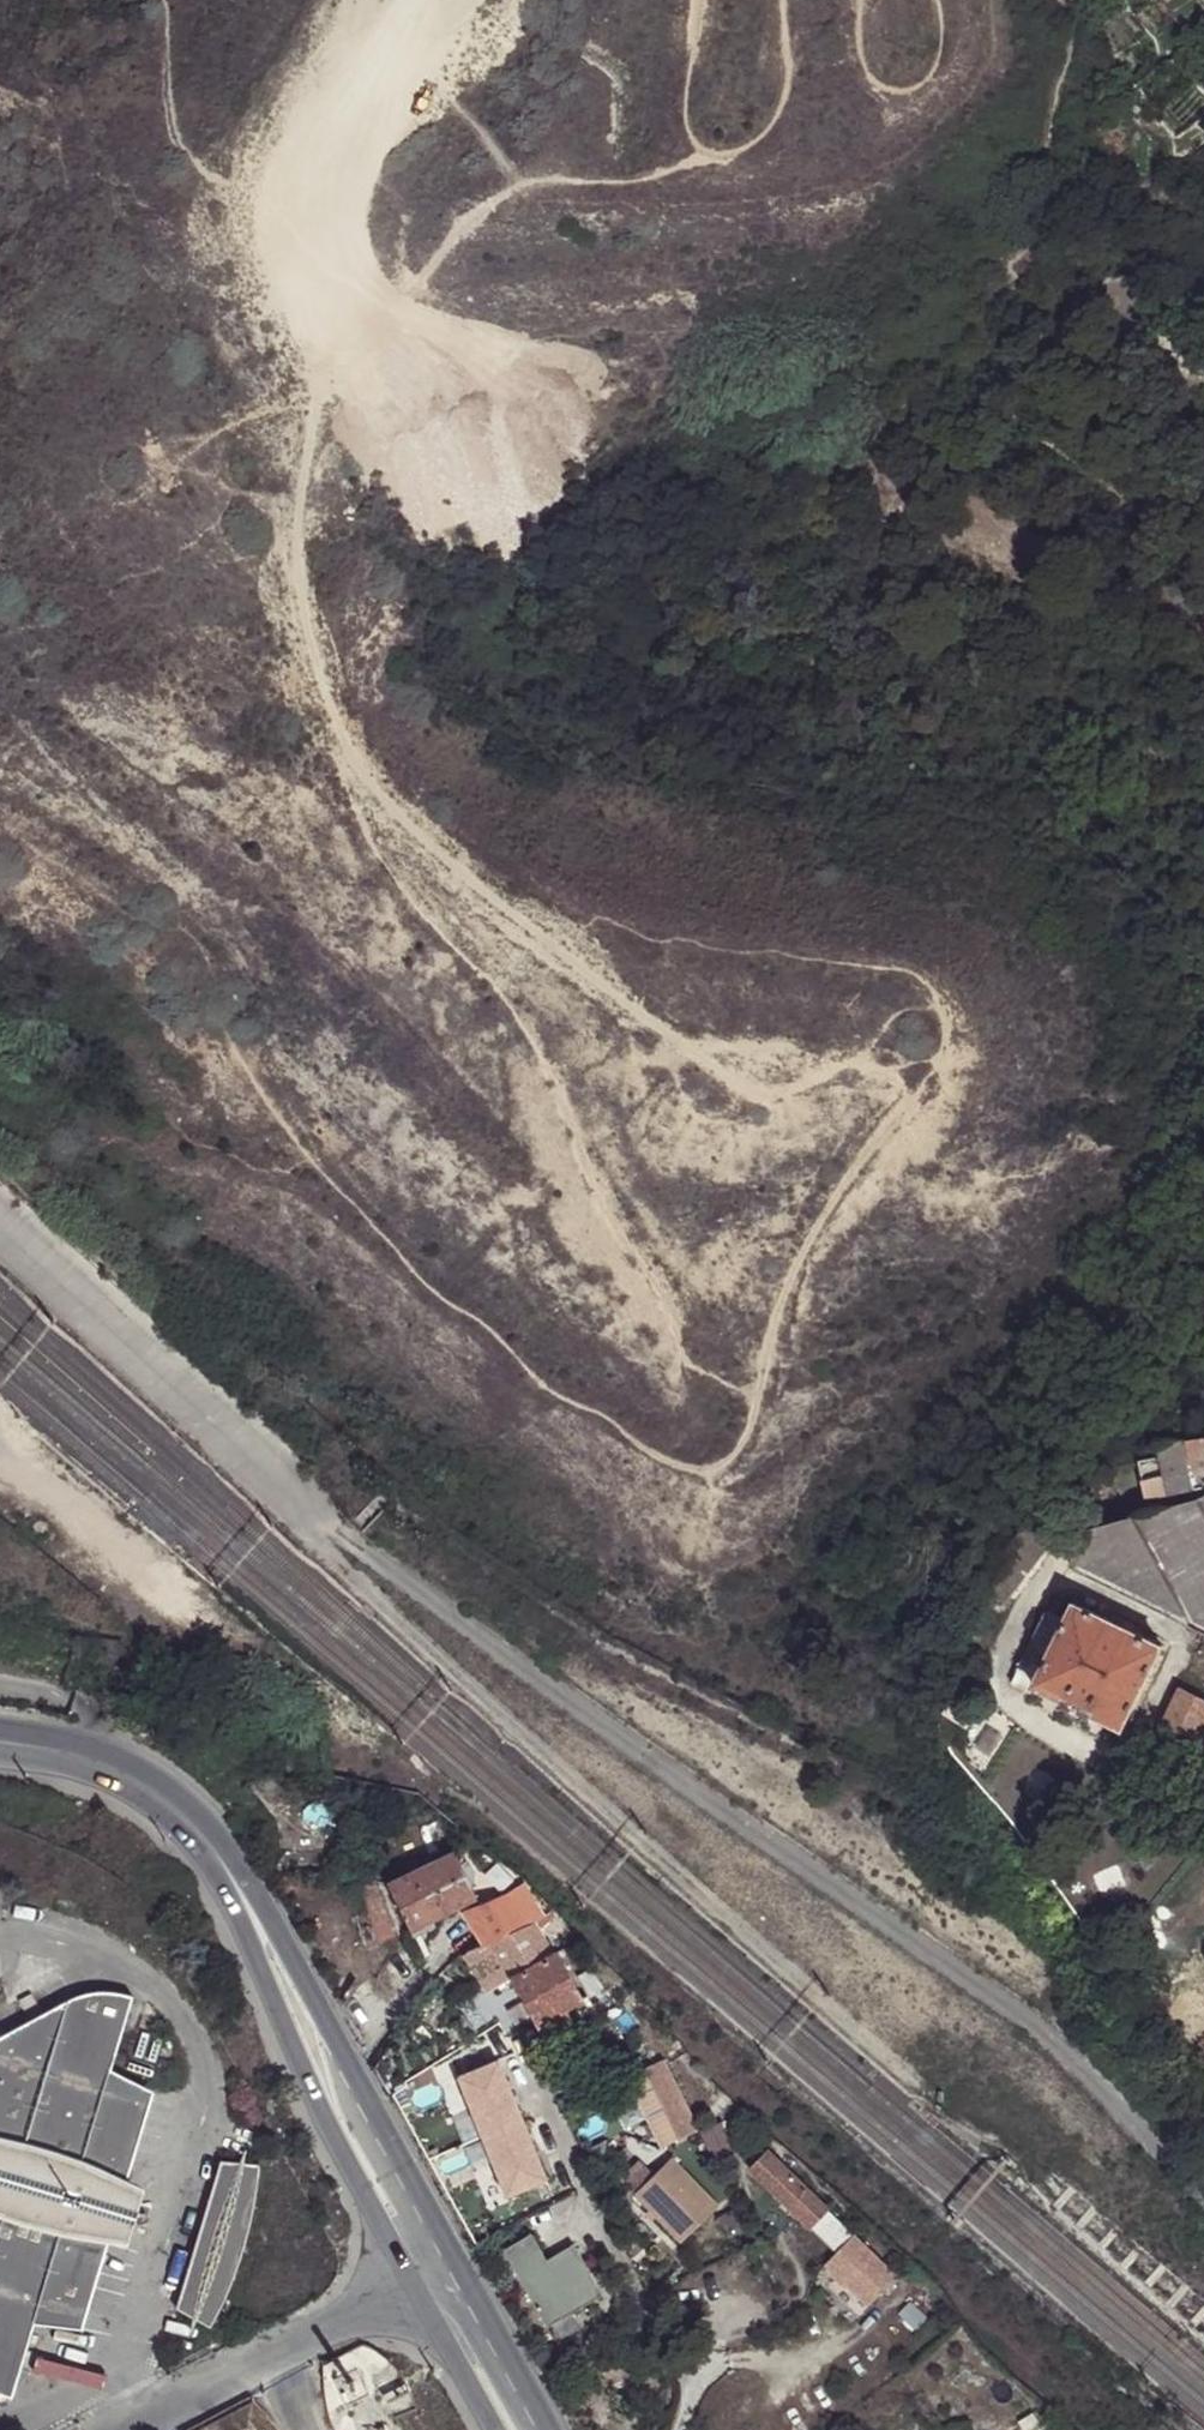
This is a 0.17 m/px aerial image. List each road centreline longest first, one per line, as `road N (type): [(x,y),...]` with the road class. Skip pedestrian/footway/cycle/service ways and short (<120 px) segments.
road 1 (secondary): [(469,2298),(355,2099),(328,2023),(249,1883),(208,1841)]
road 2 (secondary): [(208,1841),(287,2034),(405,2281)]
road 3 (secondary): [(0,1744),(101,1763),(150,1789),(208,1841)]
road 4 (track): [(317,128),(451,46),(504,0)]
road 5 (secondary): [(405,2281),(496,2429)]
road 6 (secondary): [(543,2429),(469,2298)]
road 7 (track): [(335,0),(316,88),(317,128)]

